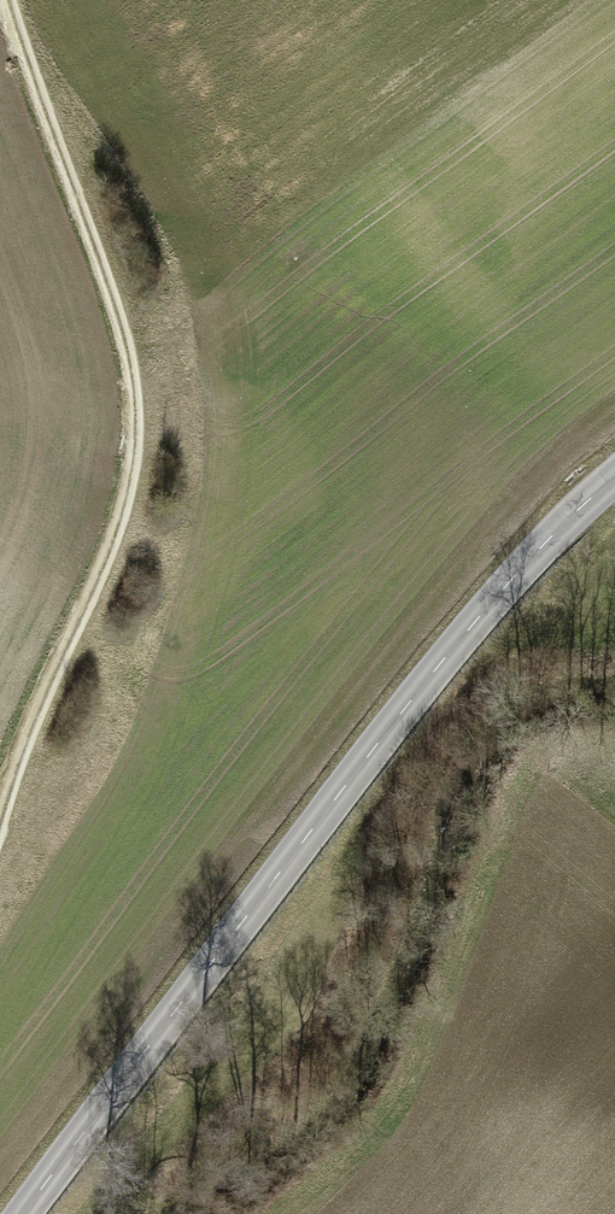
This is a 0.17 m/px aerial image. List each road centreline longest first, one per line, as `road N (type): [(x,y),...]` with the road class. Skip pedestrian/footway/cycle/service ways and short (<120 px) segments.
road 1 (tertiary): [(614,475),(526,560),(390,715),(21,1213)]
road 2 (track): [(0,820),(123,509),(134,448),(121,330),(8,0)]

